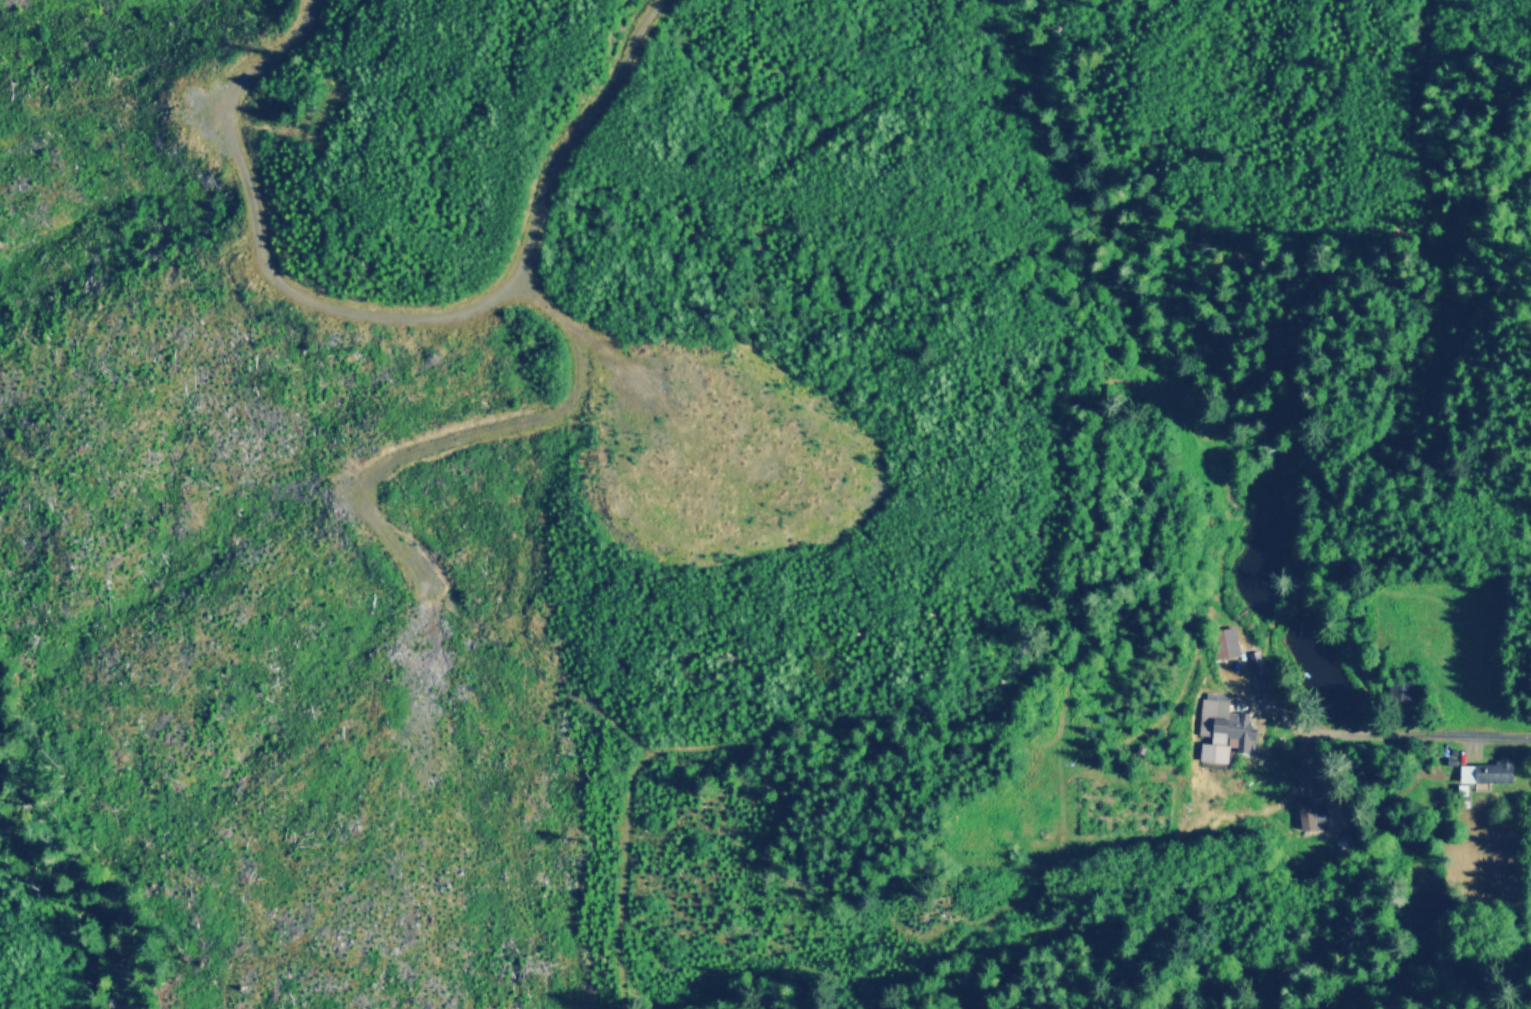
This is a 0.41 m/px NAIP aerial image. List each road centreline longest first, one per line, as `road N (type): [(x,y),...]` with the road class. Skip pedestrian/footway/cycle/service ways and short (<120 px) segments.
road 1 (track): [(672,0),(641,28),(619,78),(555,148),(523,220),(511,292),(484,308),(445,315),(360,298),(317,279),(281,224),(262,138),(281,89),(277,0)]
road 2 (residential): [(1303,734),(1530,737)]

